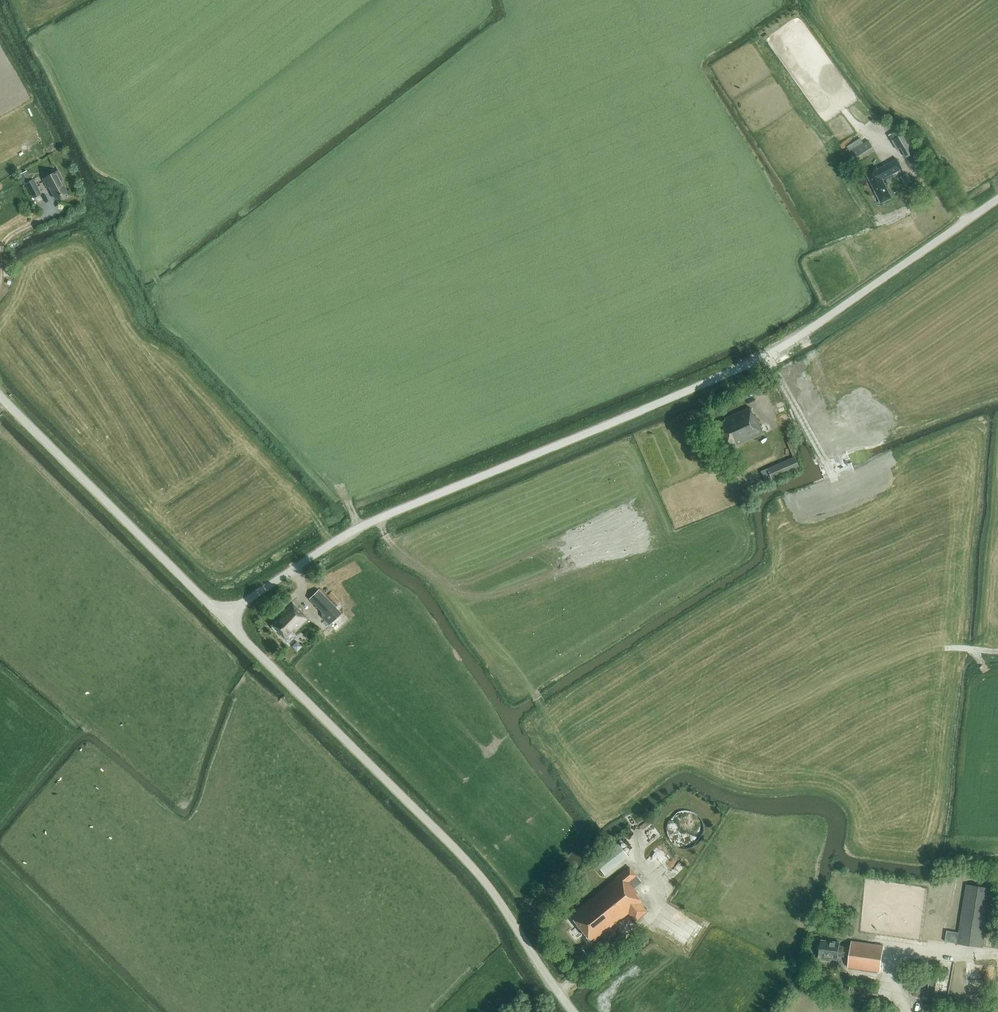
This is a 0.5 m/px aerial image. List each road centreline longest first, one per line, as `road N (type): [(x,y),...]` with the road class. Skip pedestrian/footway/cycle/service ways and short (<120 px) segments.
road 1 (tertiary): [(222,617),(373,520),(730,372),(803,334),(997,198)]
road 2 (tertiary): [(571,1011),(478,871),(222,617)]
road 3 (tertiary): [(222,617),(0,396)]

